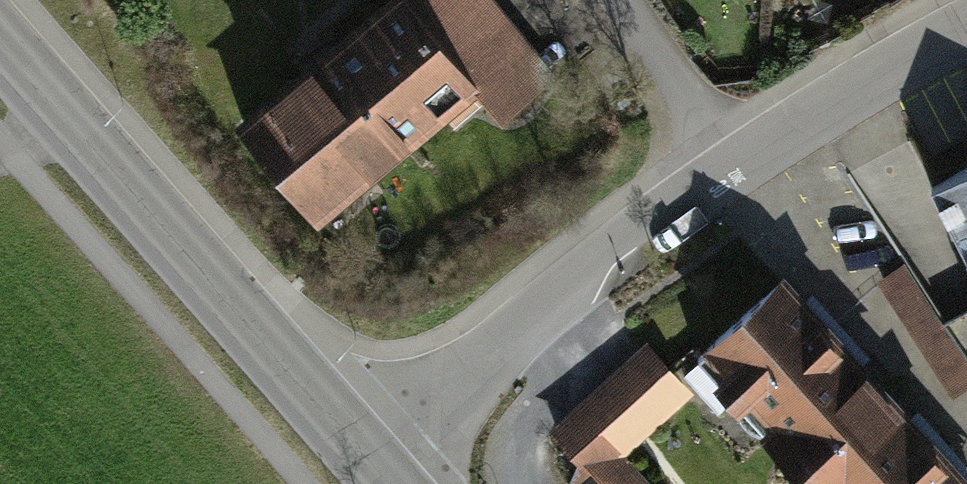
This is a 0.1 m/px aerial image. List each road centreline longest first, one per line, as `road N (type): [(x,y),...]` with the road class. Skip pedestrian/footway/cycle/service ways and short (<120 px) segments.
road 1 (residential): [(355,444),(0,43)]
road 2 (residential): [(733,168),(355,444)]
road 3 (residential): [(966,32),(733,168)]
road 4 (residential): [(619,0),(733,168)]

